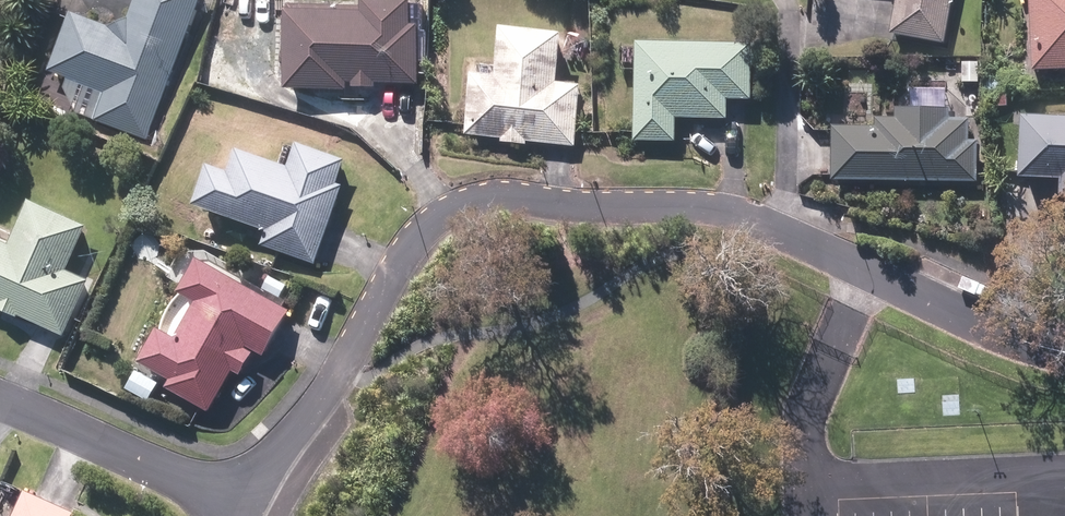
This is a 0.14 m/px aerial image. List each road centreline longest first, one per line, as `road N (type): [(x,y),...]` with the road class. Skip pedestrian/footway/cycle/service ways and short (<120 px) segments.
road 1 (residential): [(240,500),(344,366),(408,252),(433,220),(471,198),(514,193),(707,208),(1064,353)]
road 2 (residential): [(0,398),(240,500)]

